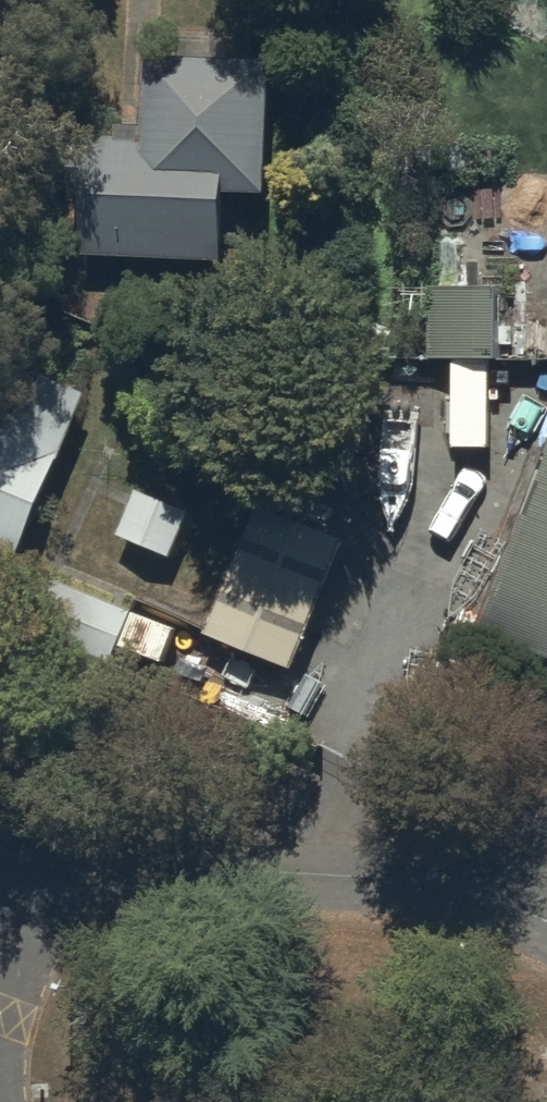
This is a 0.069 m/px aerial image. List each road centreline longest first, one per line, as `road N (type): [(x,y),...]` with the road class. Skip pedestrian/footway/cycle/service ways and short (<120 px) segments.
road 1 (unclassified): [(546,923),(424,883),(182,867),(0,845)]

